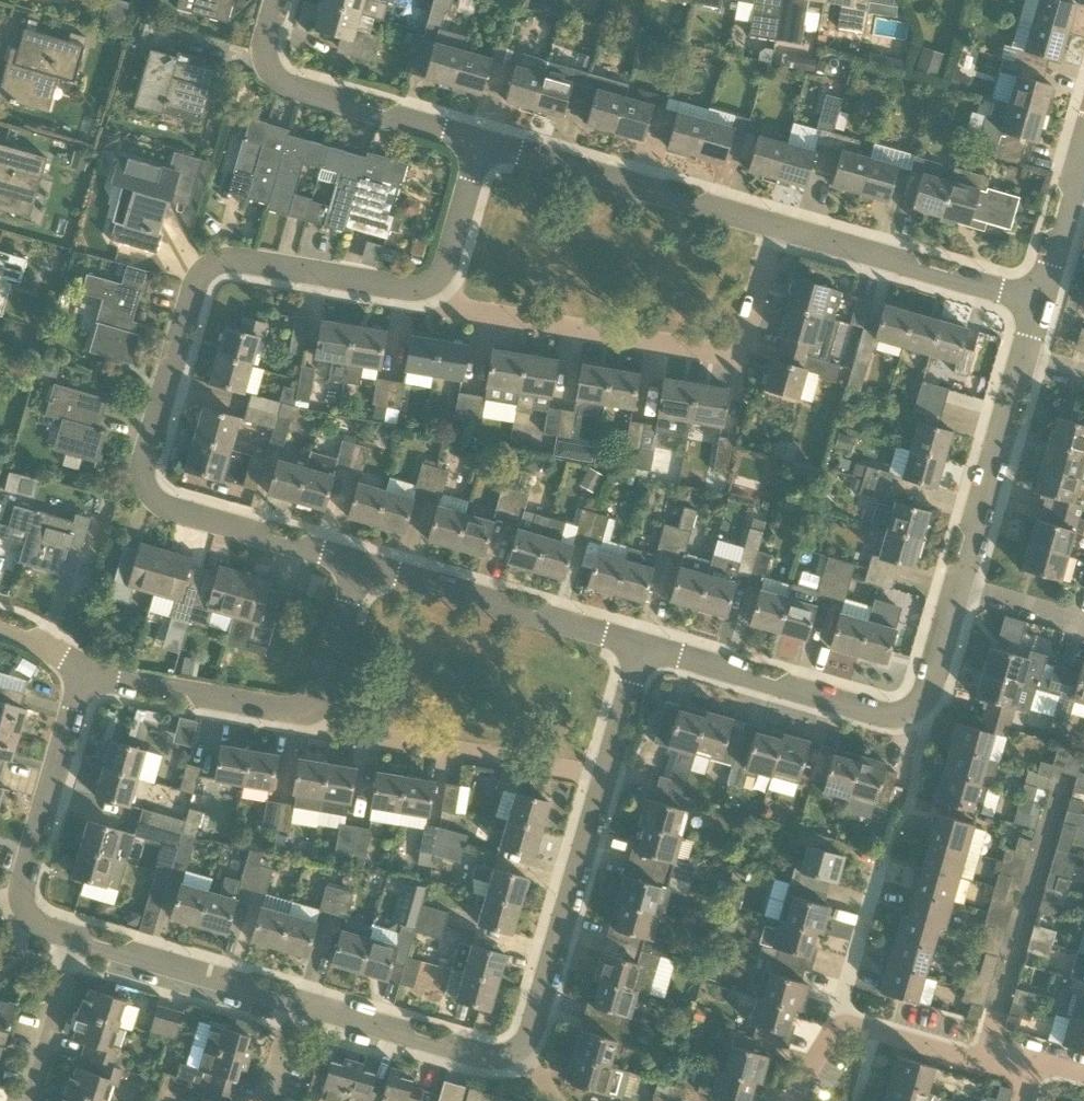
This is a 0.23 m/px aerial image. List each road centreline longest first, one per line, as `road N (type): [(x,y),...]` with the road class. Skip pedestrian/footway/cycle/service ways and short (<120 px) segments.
road 1 (residential): [(373,568),(159,505),(143,462),(195,282),(209,267),(234,260),(411,290),(429,284)]
road 2 (residential): [(429,284),(459,314),(735,365),(747,356),(775,229)]
road 3 (residential): [(306,713),(331,731),(604,780)]
road 4 (residential): [(775,229),(480,144)]
road 5 (residential): [(77,942),(30,920),(23,898),(75,701),(90,682)]
road 6 (residential): [(480,144),(286,86),(270,72),(265,48),(278,0)]
road 7 (residential): [(604,780),(515,1056)]
road 8 (residential): [(982,1059),(1059,783)]
road 9 (residential): [(644,648),(373,568)]
road 10 (residential): [(1040,303),(775,229)]
road 11 (residential): [(906,712),(880,716),(644,648)]
road 12 (residential): [(957,592),(1023,360)]
road 13 (residential): [(515,1056),(497,1060),(291,1003)]
road 14 (residential): [(291,1003),(77,942)]
road 15 (residential): [(90,682),(306,713)]
road 16 (residential): [(27,1100),(77,942)]
road 17 (residential): [(306,713),(373,568)]
road 18 (residential): [(878,862),(836,1016)]
road 19 (residential): [(1040,303),(1083,155)]
road 20 (residential): [(982,1059),(836,1016)]
road 21 (residential): [(429,284),(443,269),(480,144)]
road 22 (residential): [(604,780),(644,648)]
road 23 (residential): [(906,712),(925,698),(957,592)]
road 24 (residential): [(1083,628),(957,592)]

